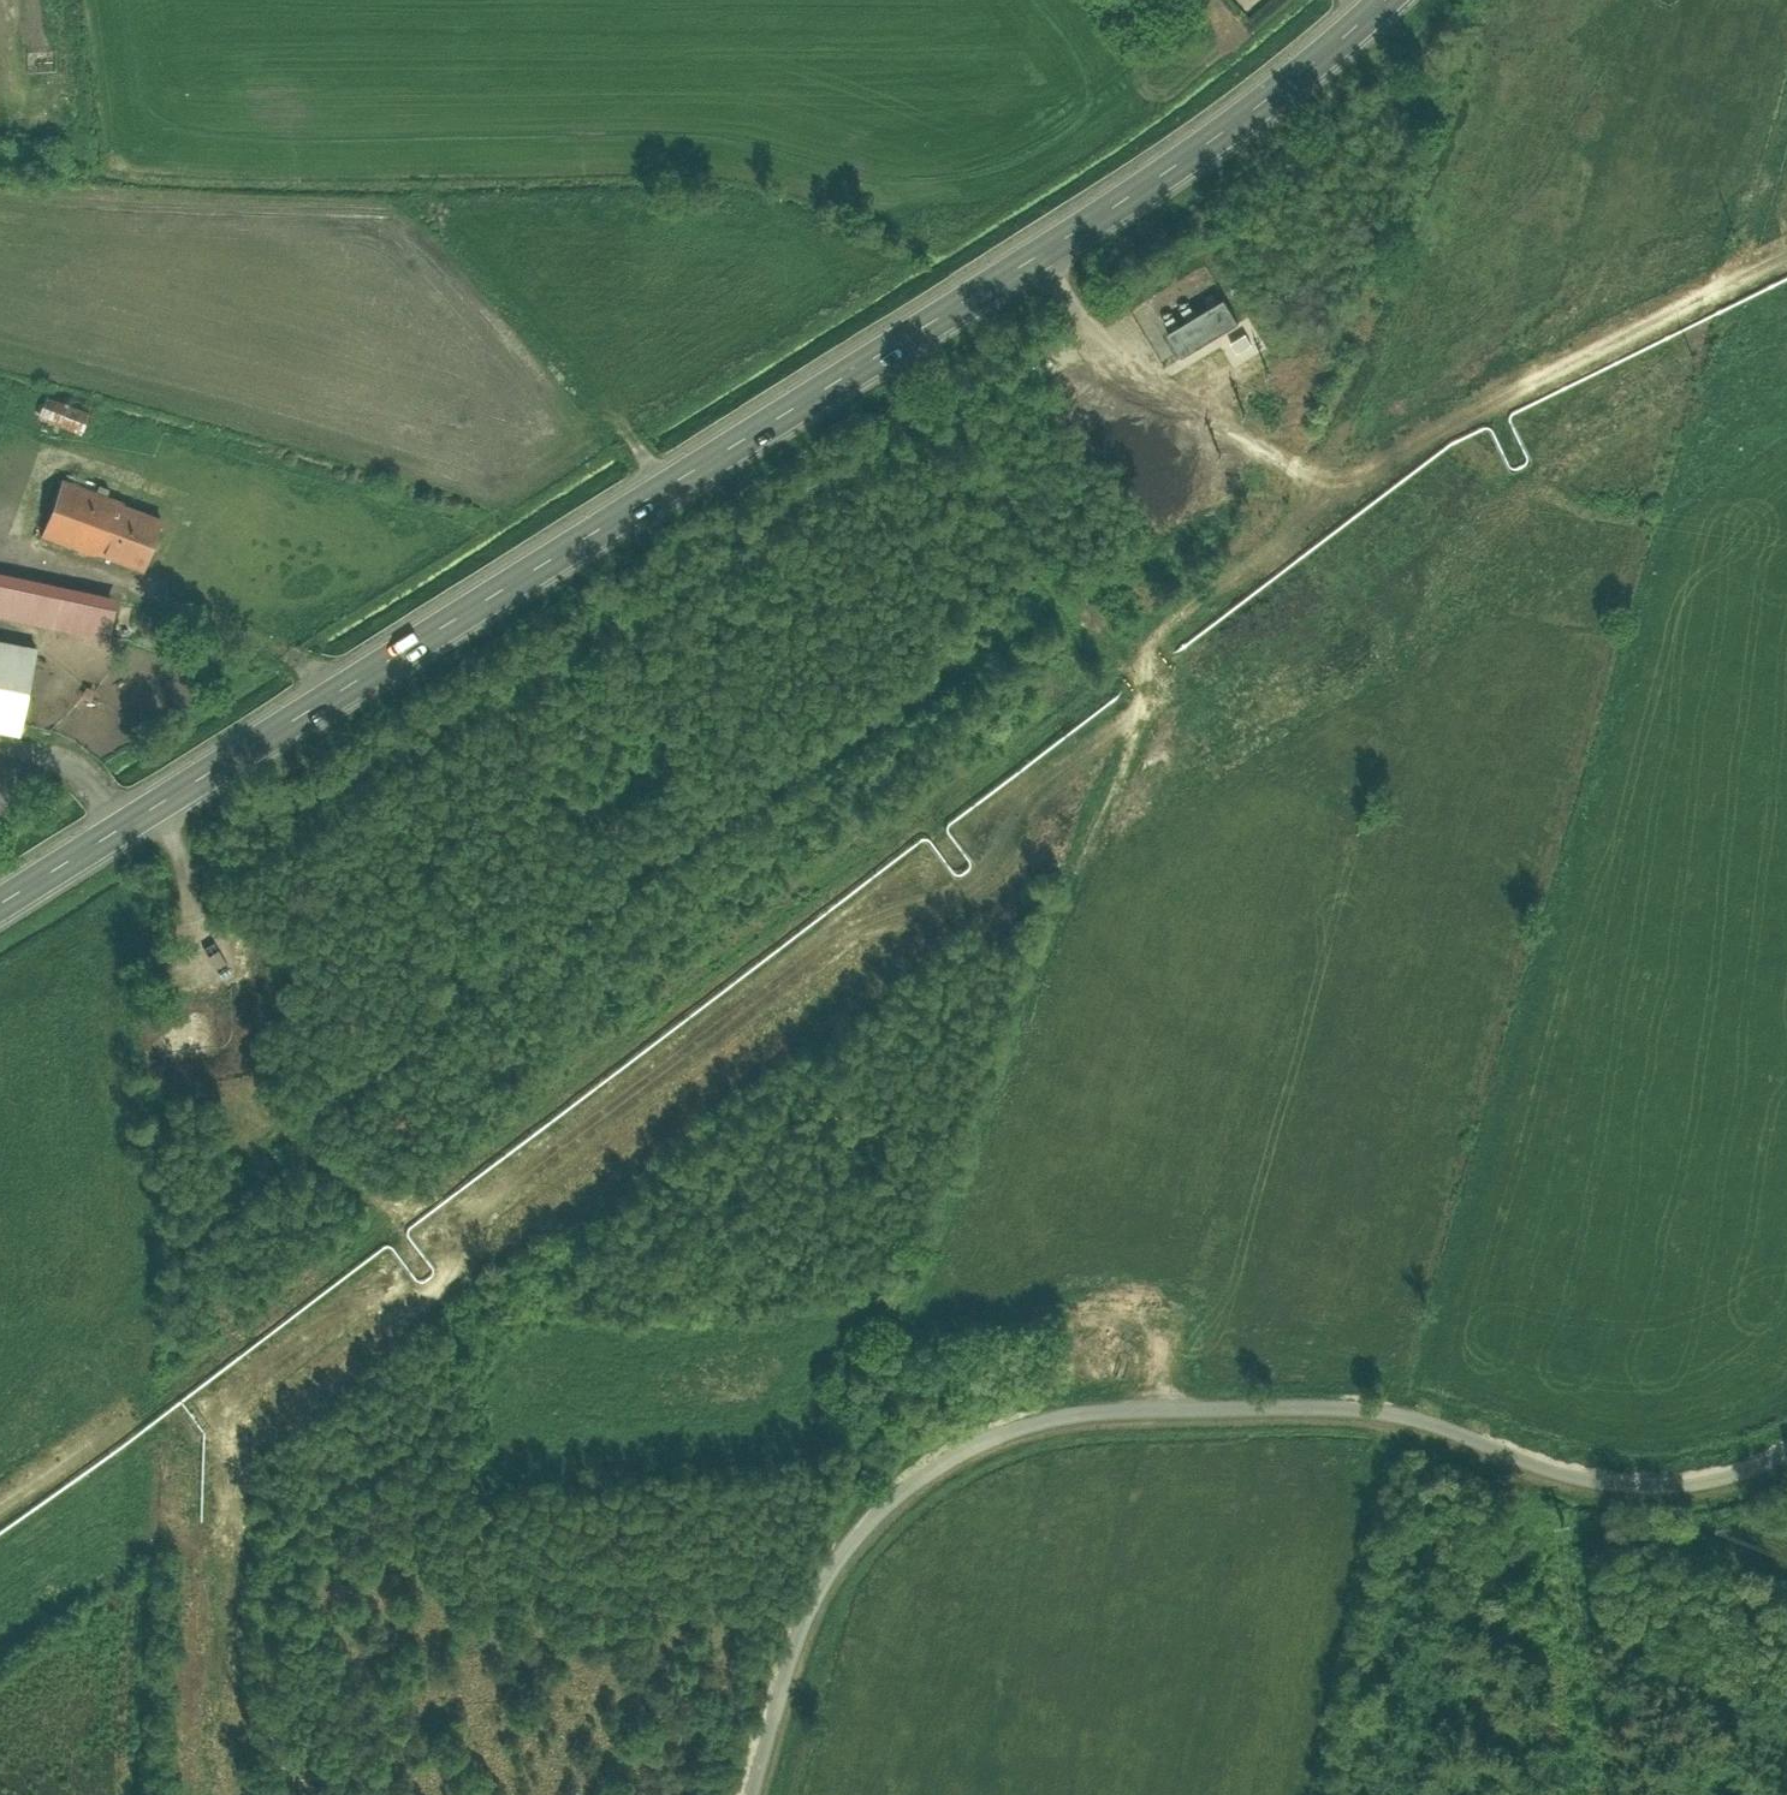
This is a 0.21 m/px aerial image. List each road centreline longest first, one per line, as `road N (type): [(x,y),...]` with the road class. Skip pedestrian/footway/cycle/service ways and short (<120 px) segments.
road 1 (secondary): [(1385,0),(1188,159),(0,904)]
road 2 (unclassified): [(1786,1457),(1752,1478),(1706,1488),(1563,1470),(1413,1413),(1344,1402),(1103,1405),(1023,1421),(947,1461),(886,1508),(840,1564),(808,1624),(759,1794)]
road 3 (track): [(156,808),(201,901),(223,982),(216,1084)]

